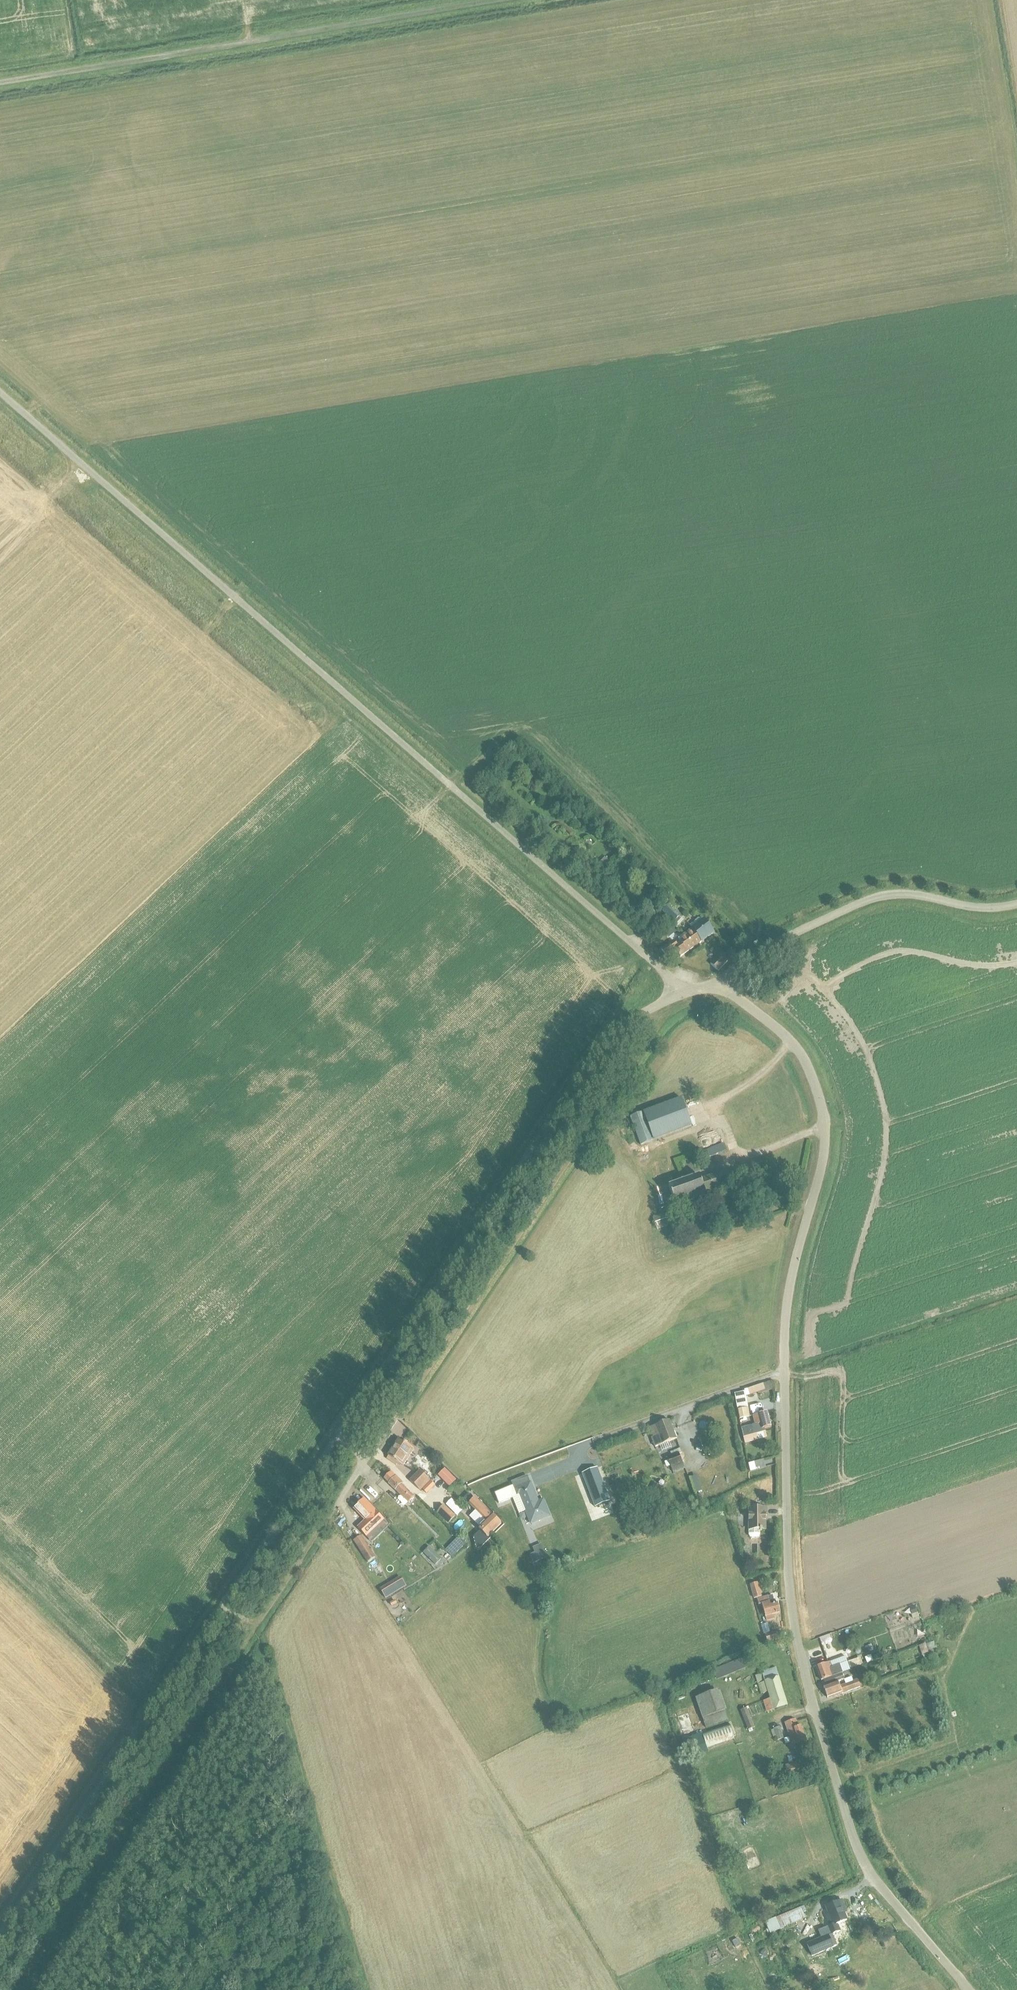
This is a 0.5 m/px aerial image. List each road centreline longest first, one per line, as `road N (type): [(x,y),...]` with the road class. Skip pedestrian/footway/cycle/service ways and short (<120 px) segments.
road 1 (track): [(16,1989),(681,989)]
road 2 (unclassified): [(0,1932),(595,1046),(681,989)]
road 3 (unclassified): [(681,989),(0,392)]
road 4 (unclassified): [(970,1989),(874,1882),(807,1695),(789,1595),(786,1372)]
road 5 (track): [(0,84),(494,0)]
road 6 (unclassified): [(786,1372),(785,1315),(827,1146),(820,1099),(771,1023),(728,989)]
road 7 (unclassified): [(728,989),(742,967),(783,937),(854,902),(910,893),(967,906),(1016,903)]
road 8 (unclassified): [(591,1443),(786,1372)]

